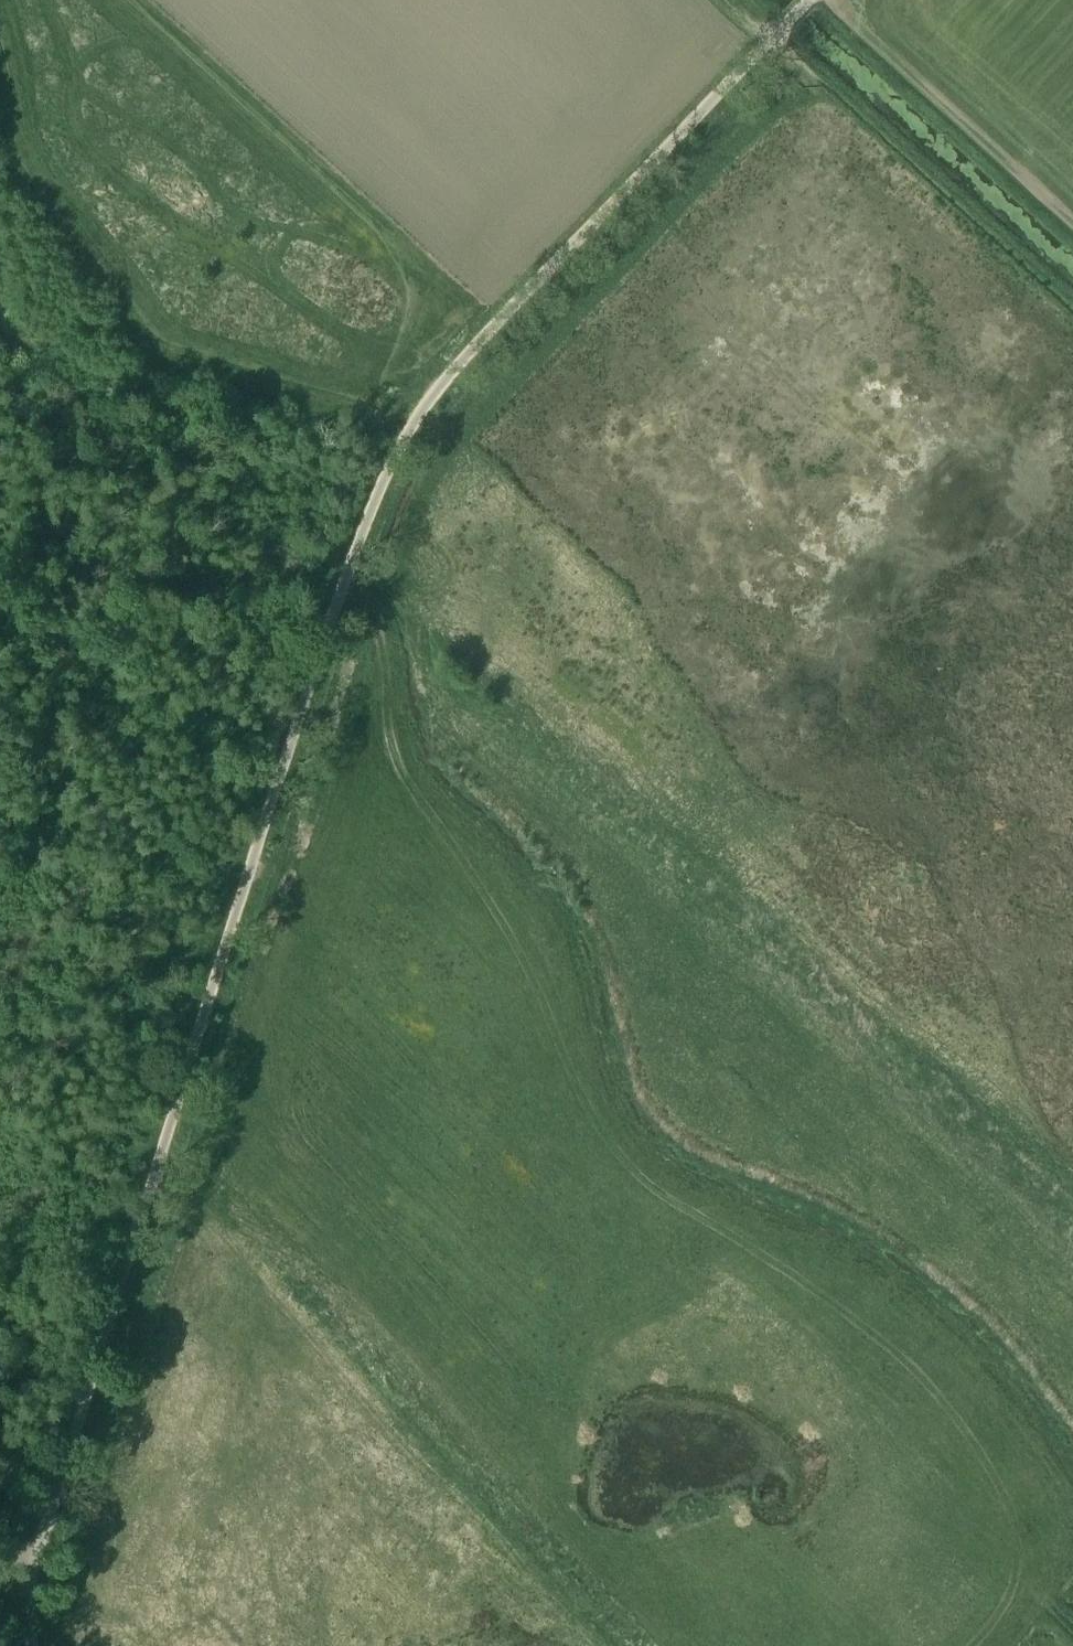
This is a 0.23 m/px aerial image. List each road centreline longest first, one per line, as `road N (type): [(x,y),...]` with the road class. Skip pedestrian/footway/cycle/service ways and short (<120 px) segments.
road 1 (unclassified): [(32,1574),(217,978),(396,445),(460,361),(566,264),(812,0)]
road 2 (track): [(421,411),(390,397),(392,371),(457,298),(124,0)]

